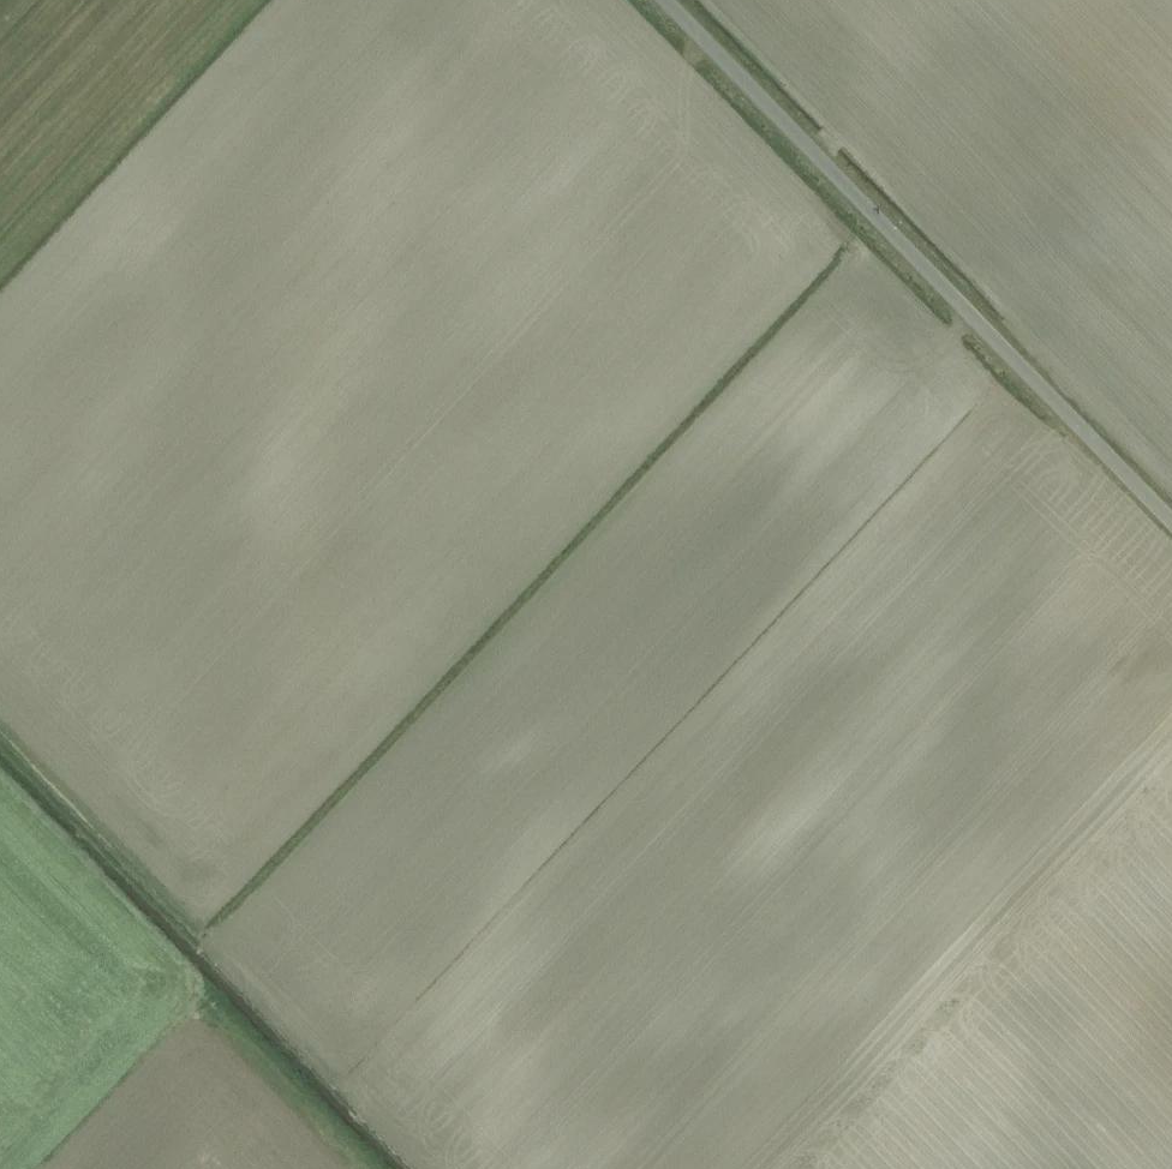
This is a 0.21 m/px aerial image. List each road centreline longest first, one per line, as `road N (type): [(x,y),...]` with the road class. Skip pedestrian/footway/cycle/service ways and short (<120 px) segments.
road 1 (unclassified): [(1171,527),(663,0)]

